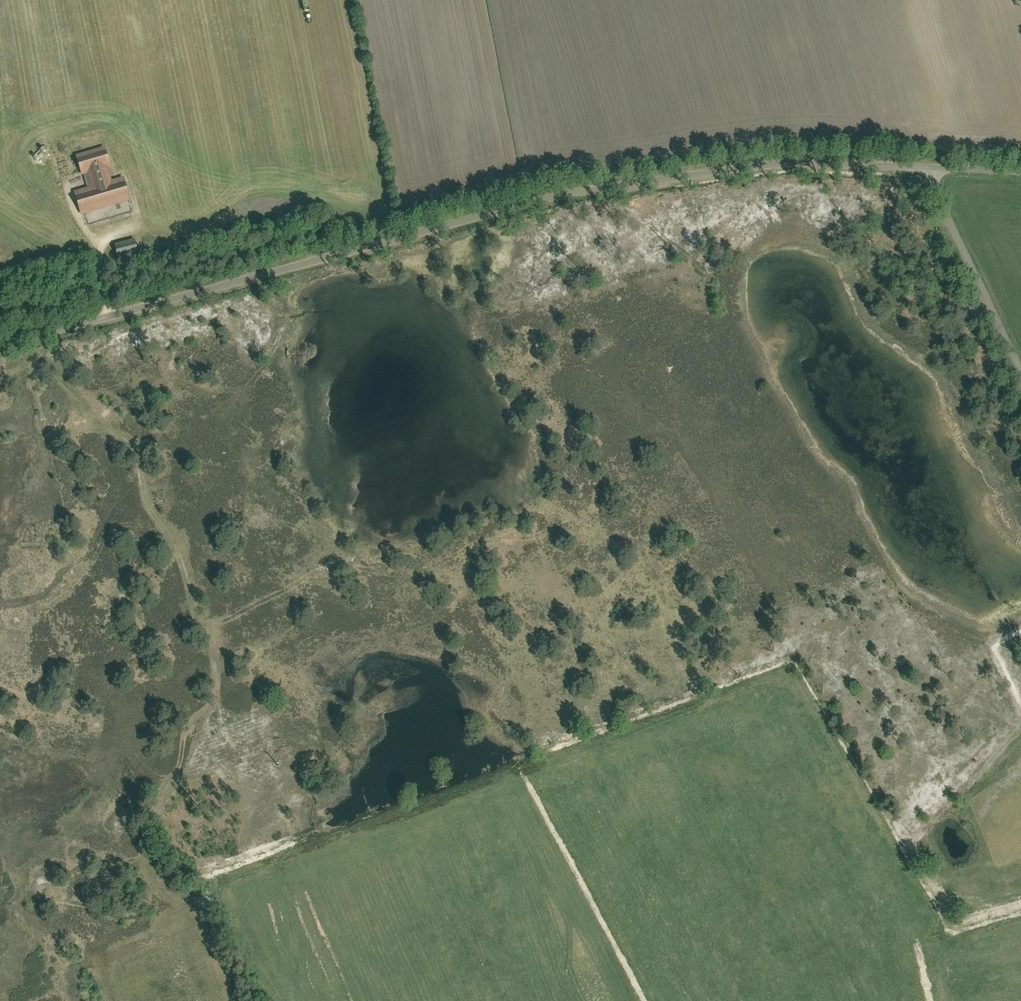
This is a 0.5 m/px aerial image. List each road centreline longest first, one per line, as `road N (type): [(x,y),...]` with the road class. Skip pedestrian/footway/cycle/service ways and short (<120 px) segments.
road 1 (unclassified): [(0,344),(589,189),(782,162),(934,168)]
road 2 (unclassified): [(1020,374),(936,190),(934,168)]

